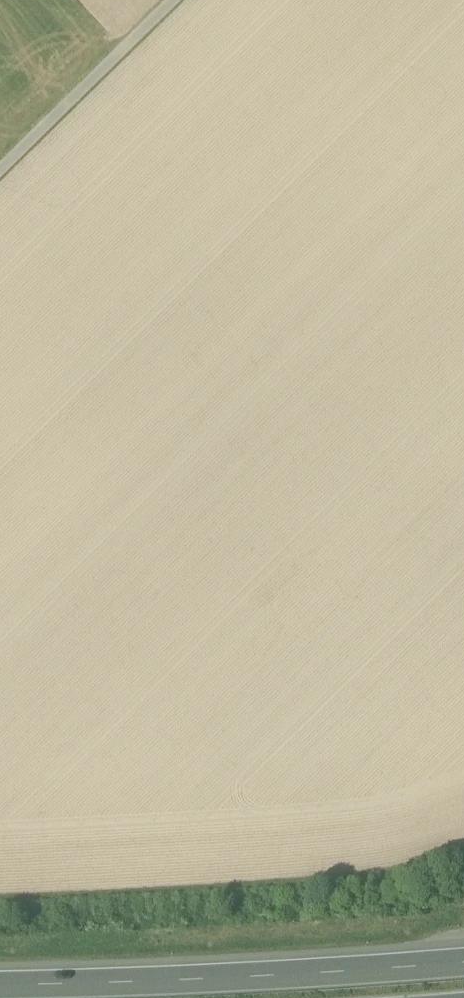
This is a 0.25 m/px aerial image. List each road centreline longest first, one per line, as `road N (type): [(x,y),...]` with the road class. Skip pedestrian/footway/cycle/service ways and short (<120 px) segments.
road 1 (motorway): [(463,959),(0,982)]
road 2 (track): [(0,169),(172,0)]

